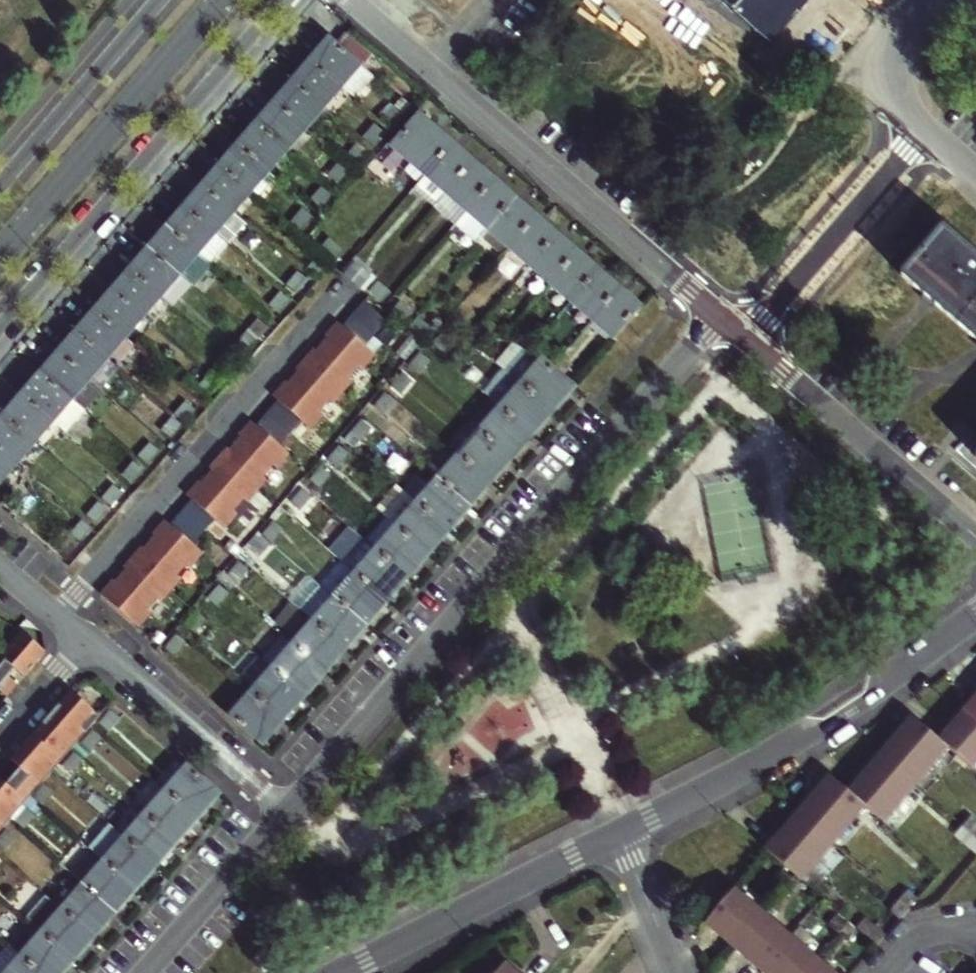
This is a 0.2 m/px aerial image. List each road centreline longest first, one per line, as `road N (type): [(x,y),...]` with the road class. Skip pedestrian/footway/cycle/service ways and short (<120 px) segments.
road 1 (residential): [(287,811),(720,315)]
road 2 (residential): [(350,0),(720,315)]
road 3 (residential): [(0,328),(283,0)]
road 4 (residential): [(616,834),(814,729),(975,615)]
road 5 (residential): [(327,299),(52,611)]
road 6 (residential): [(720,315),(975,535)]
road 7 (residential): [(335,972),(616,834)]
road 8 (residential): [(87,641),(287,811)]
road 9 (residential): [(159,0),(0,184)]
road 10 (residential): [(145,972),(287,811)]
road 11 (residential): [(924,0),(898,45),(901,103),(975,175)]
road 12 (residential): [(616,834),(678,972)]
road 13 (residential): [(87,641),(0,740)]

